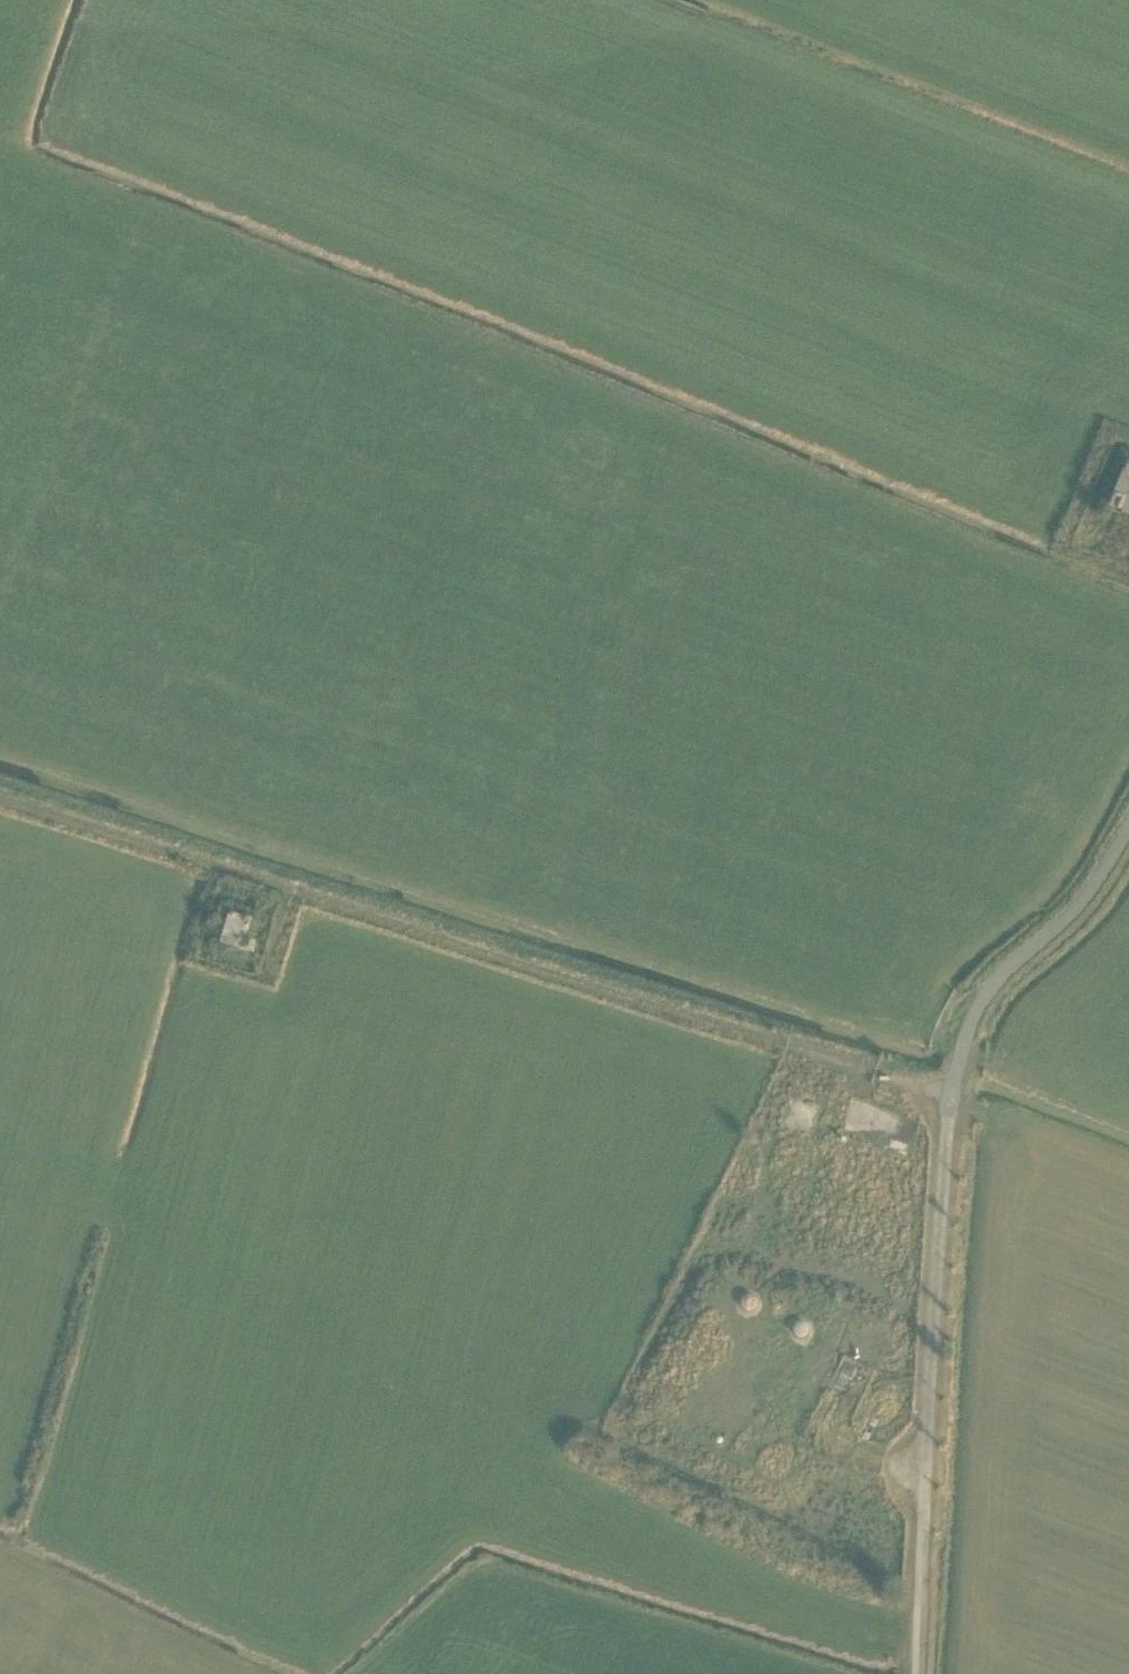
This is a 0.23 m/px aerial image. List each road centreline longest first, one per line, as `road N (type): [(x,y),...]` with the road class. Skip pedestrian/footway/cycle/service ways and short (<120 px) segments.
road 1 (unclassified): [(923,1520),(958,1063),(991,991),(1081,904),(1128,830)]
road 2 (track): [(921,1673),(923,1520)]

